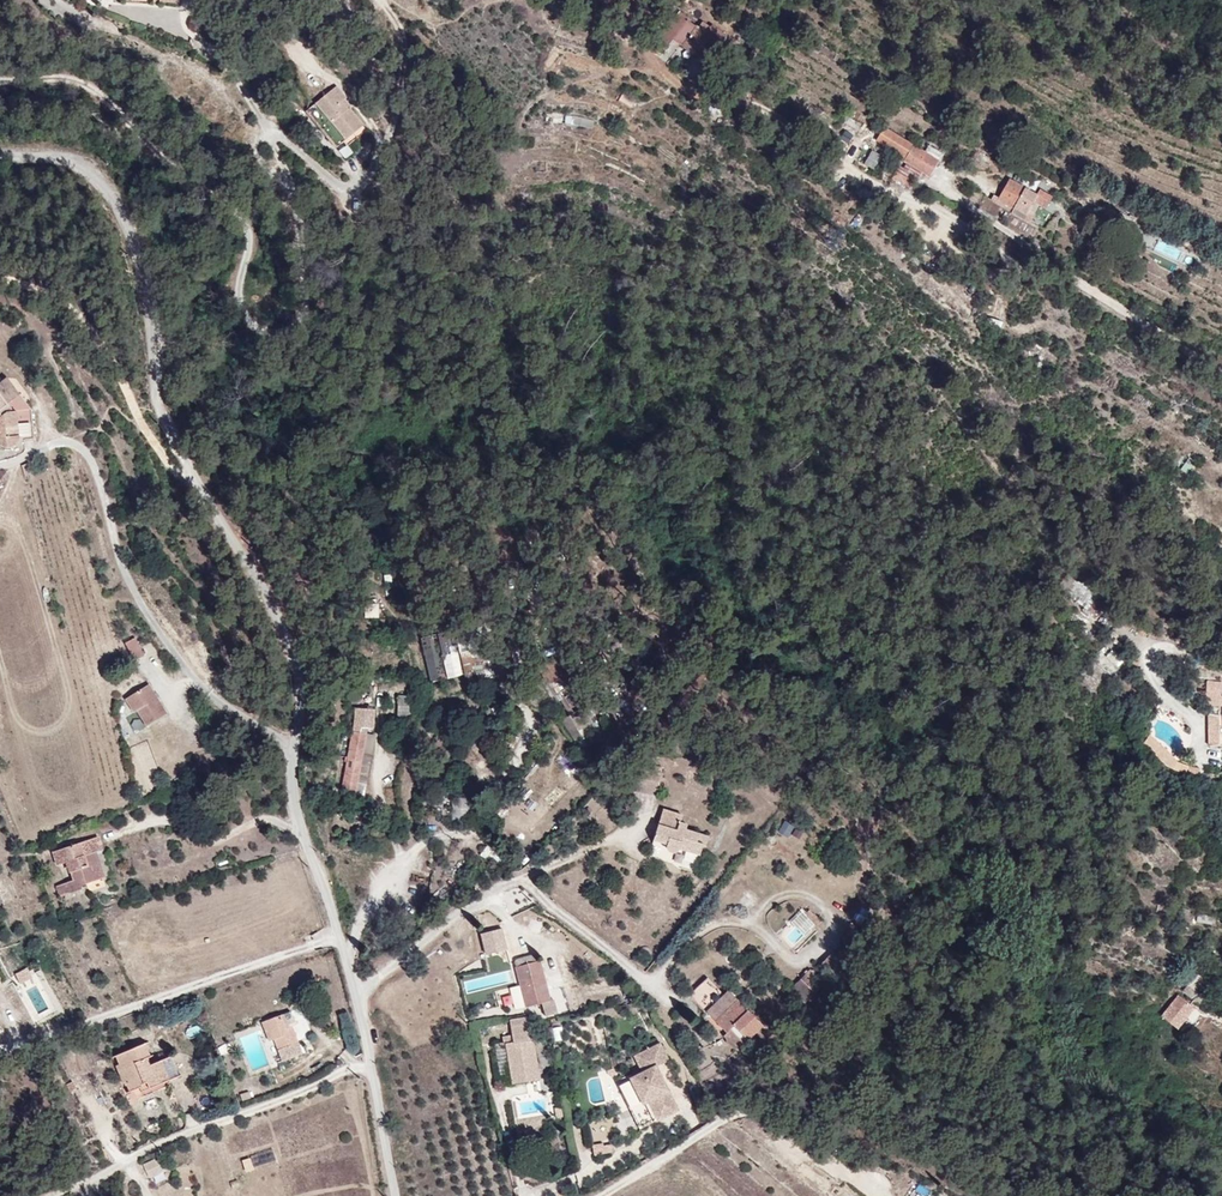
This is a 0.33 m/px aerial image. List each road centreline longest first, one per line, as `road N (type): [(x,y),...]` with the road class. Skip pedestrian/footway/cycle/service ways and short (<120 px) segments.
road 1 (residential): [(396,1195),(357,995),(292,793),(299,664),(282,616),(223,528),(163,415),(157,319),(141,259),(103,181),(57,159),(0,160)]

